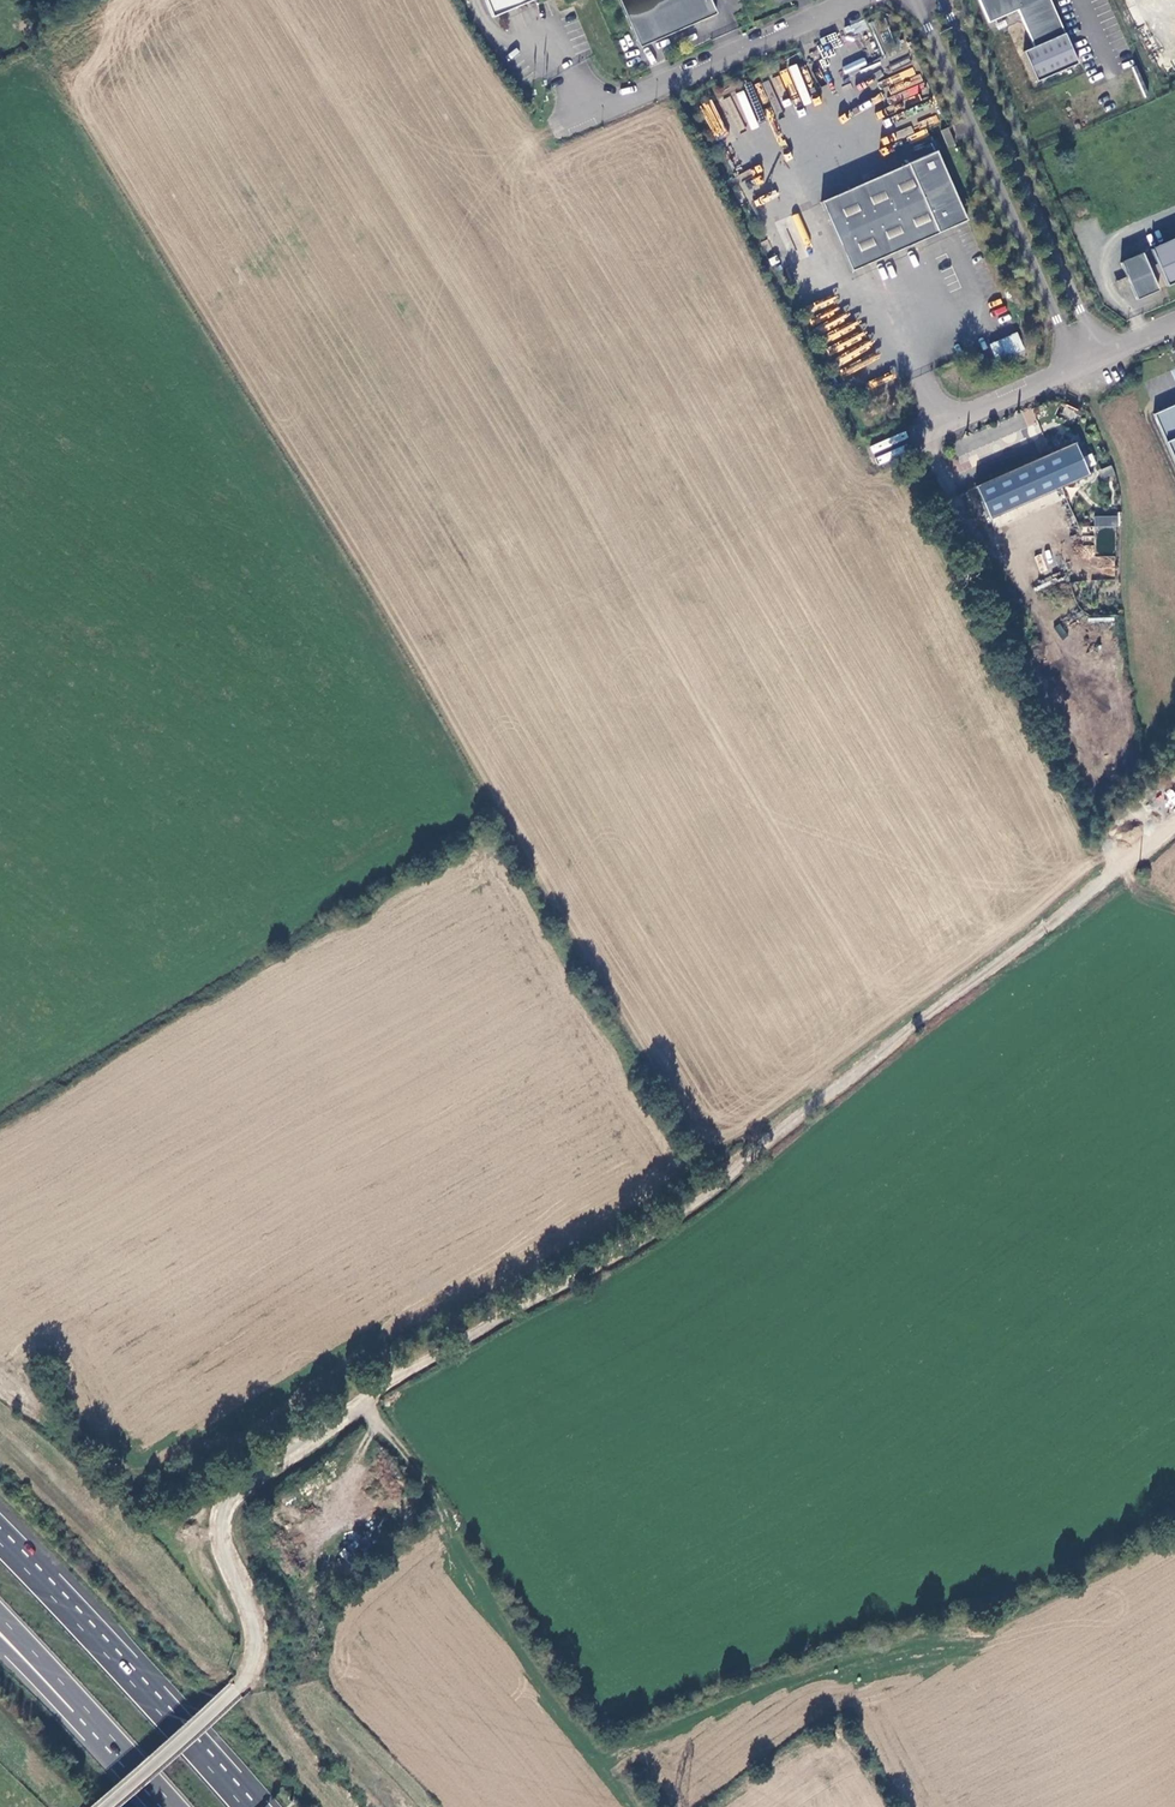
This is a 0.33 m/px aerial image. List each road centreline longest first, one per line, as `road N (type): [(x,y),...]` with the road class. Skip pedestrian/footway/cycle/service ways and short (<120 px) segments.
road 1 (unclassified): [(915,0),(1061,333),(1086,360)]
road 2 (unclassified): [(1086,360),(1081,321),(939,0)]
road 3 (trunk): [(240,1806),(0,1544)]
road 4 (unclassified): [(632,106),(862,0)]
road 5 (unclassified): [(1086,360),(907,441)]
road 6 (unclassified): [(107,1806),(239,1692)]
road 7 (track): [(361,1405),(434,1491),(450,1546)]
road 8 (trunk): [(0,1616),(85,1711)]
road 9 (trunk): [(85,1711),(168,1806)]

